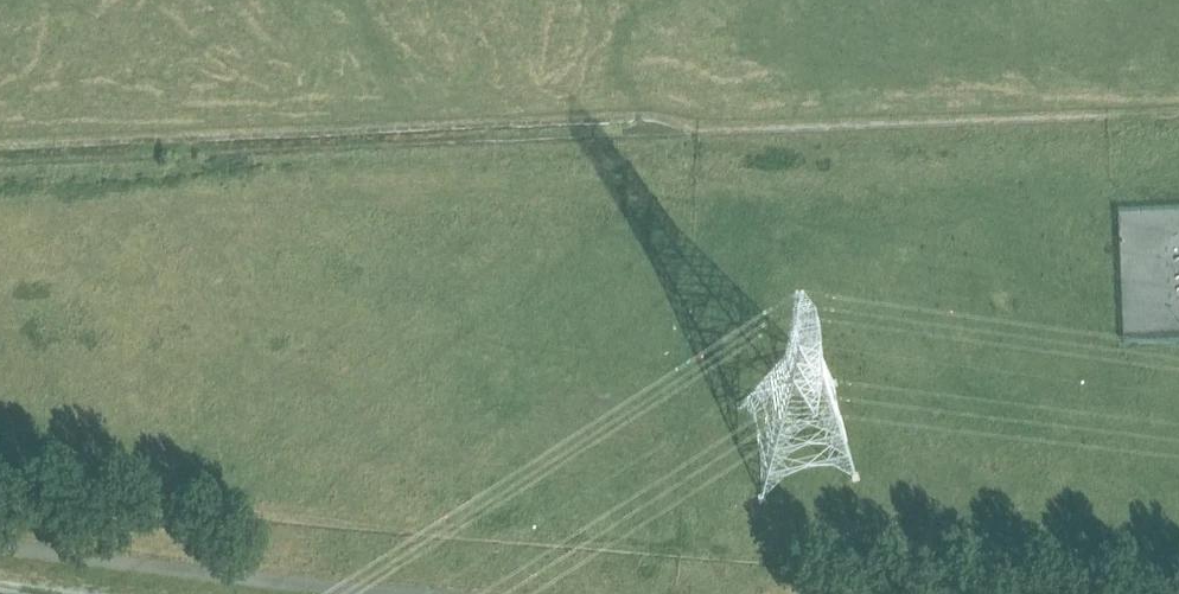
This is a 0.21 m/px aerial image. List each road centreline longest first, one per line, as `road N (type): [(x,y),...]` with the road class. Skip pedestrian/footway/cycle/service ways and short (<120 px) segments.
road 1 (unclassified): [(411,593),(0,543)]

